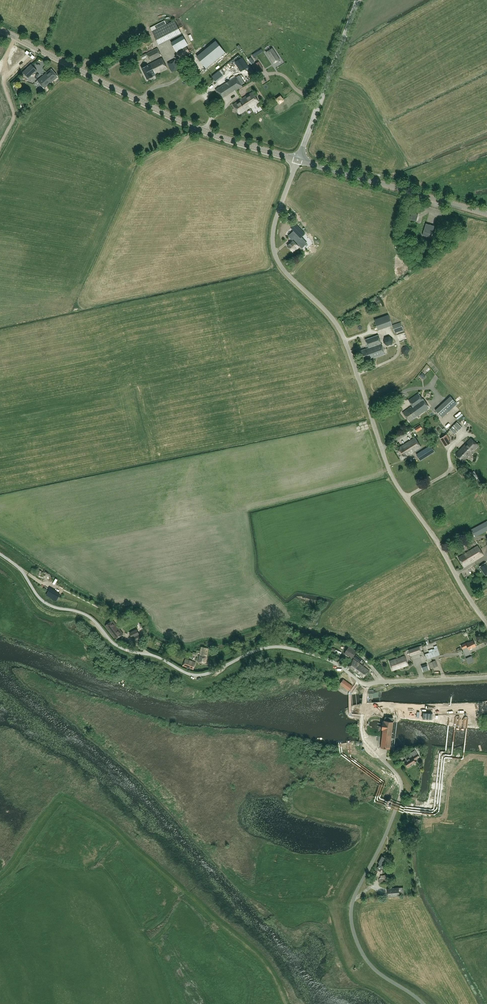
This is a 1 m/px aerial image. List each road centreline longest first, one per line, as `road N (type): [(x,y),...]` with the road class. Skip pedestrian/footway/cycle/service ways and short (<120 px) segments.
road 1 (unclassified): [(486,625),(391,474),(341,331),(275,254),(275,223),(298,160)]
road 2 (unclassified): [(367,686),(329,660),(280,647),(207,673),(186,672),(122,648),(84,613),(45,602),(0,554)]
road 3 (unclassified): [(424,1003),(372,966),(352,927),(353,902),(403,785),(364,734),(367,686)]
road 4 (tertiary): [(298,160),(193,126),(0,29)]
road 5 (tertiary): [(486,214),(298,160)]
road 6 (tertiary): [(298,160),(358,0)]
road 7 (track): [(41,50),(8,81),(18,117),(0,150)]
road 8 (unclassified): [(367,686),(486,677)]

